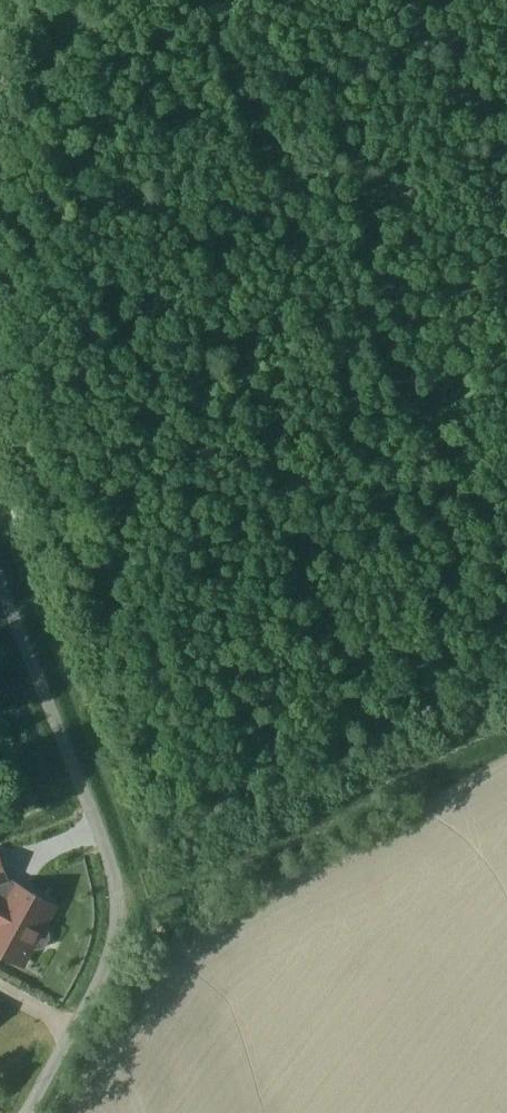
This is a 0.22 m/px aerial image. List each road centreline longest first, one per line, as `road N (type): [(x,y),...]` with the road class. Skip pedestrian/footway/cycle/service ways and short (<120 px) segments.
road 1 (unclassified): [(0,571),(115,884),(106,962),(30,1112)]

